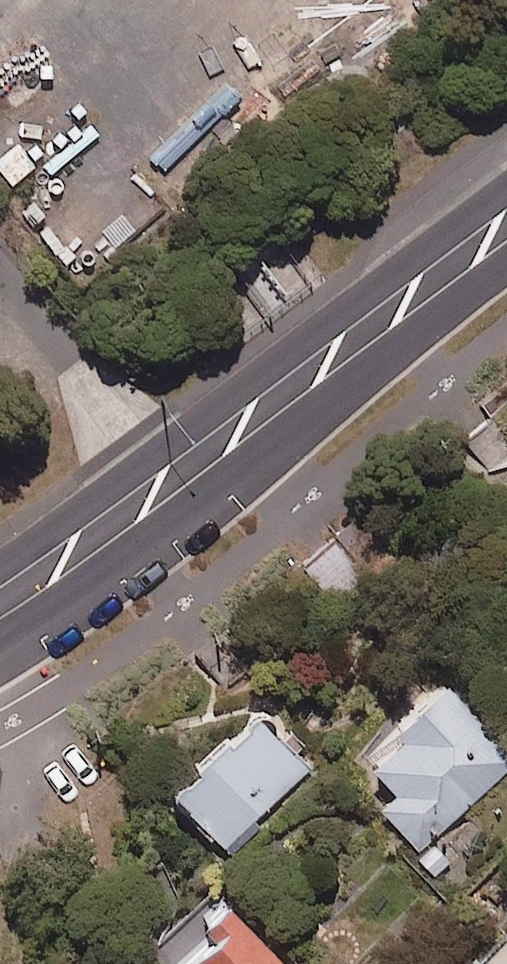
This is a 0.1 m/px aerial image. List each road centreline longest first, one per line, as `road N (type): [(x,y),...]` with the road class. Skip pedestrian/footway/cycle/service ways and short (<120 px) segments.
road 1 (secondary): [(506,262),(124,557),(0,641)]
road 2 (secondary): [(0,569),(506,191)]

